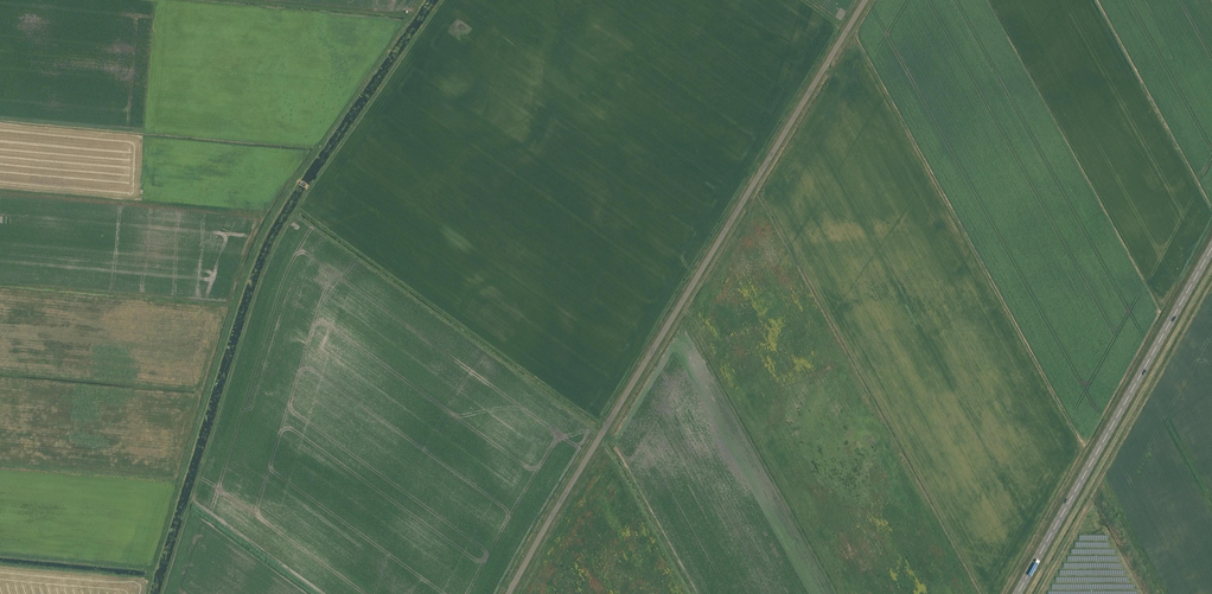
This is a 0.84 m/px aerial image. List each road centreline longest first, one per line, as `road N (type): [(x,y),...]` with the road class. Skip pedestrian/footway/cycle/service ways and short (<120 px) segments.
road 1 (unclassified): [(508,593),(865,0)]
road 2 (track): [(423,0),(260,243),(146,593)]
road 3 (primary): [(1018,593),(1211,249)]
road 4 (track): [(238,0),(412,16)]

